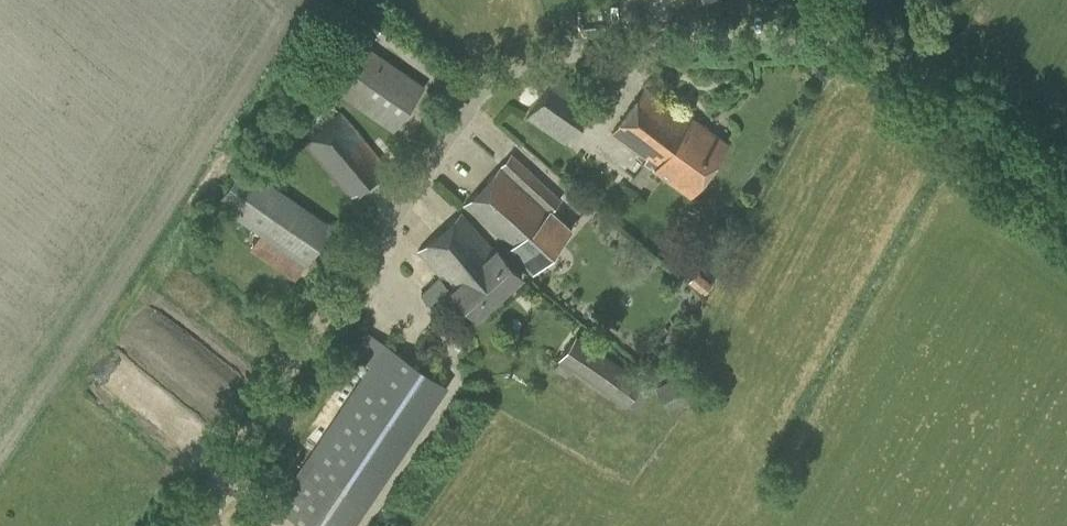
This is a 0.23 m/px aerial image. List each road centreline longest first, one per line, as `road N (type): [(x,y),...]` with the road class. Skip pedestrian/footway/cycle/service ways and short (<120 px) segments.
road 1 (unclassified): [(186,525),(446,132),(486,84),(574,53),(900,35)]
road 2 (tertiary): [(1066,198),(949,96),(900,35)]

